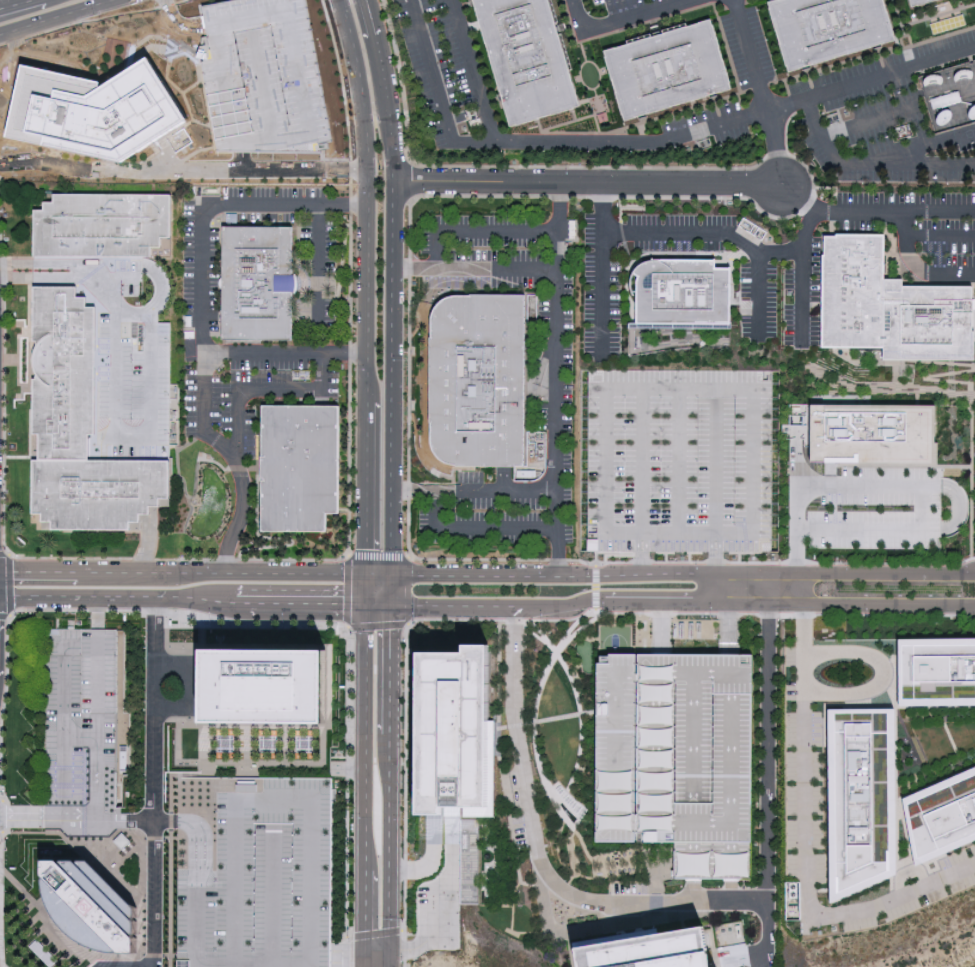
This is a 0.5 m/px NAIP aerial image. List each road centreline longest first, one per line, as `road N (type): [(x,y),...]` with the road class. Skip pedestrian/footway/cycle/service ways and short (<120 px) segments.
road 1 (tertiary): [(386,966),(392,206),(387,102),(364,0)]
road 2 (residential): [(411,603),(841,603),(974,612)]
road 3 (residential): [(974,572),(411,575)]
road 4 (tertiary): [(336,0),(360,105),(366,398)]
road 5 (residential): [(391,181),(780,186)]
road 6 (tertiary): [(361,573),(78,570)]
road 7 (tertiary): [(362,599),(361,868)]
road 8 (tertiary): [(366,398),(361,573)]
road 9 (tertiary): [(0,587),(26,598),(153,599)]
road 10 (tertiary): [(237,599),(362,599)]

